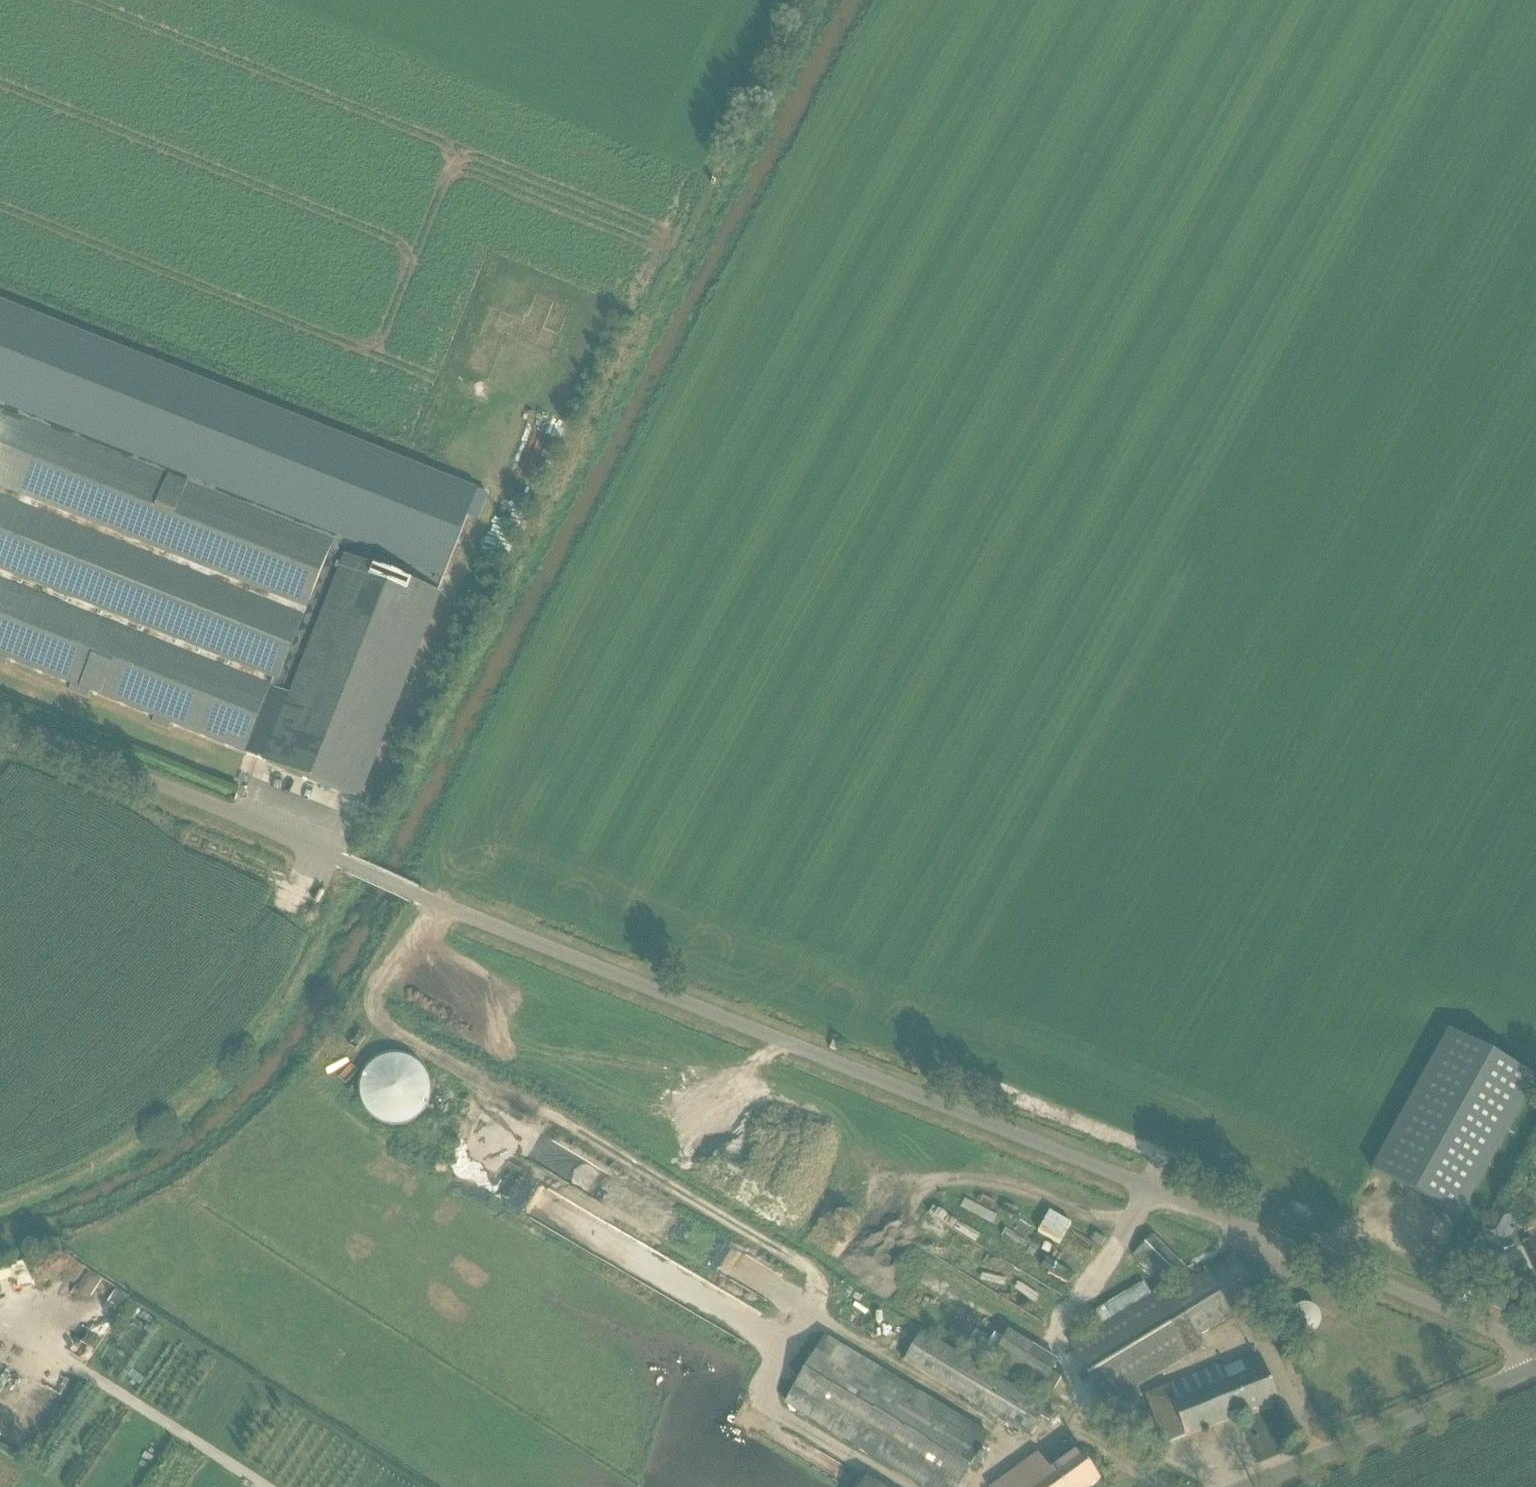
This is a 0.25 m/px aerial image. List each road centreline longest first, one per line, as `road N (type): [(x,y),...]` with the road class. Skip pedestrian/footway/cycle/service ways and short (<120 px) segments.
road 1 (track): [(0,722),(1535,1348)]
road 2 (unclassified): [(1247,1486),(1535,1367)]

